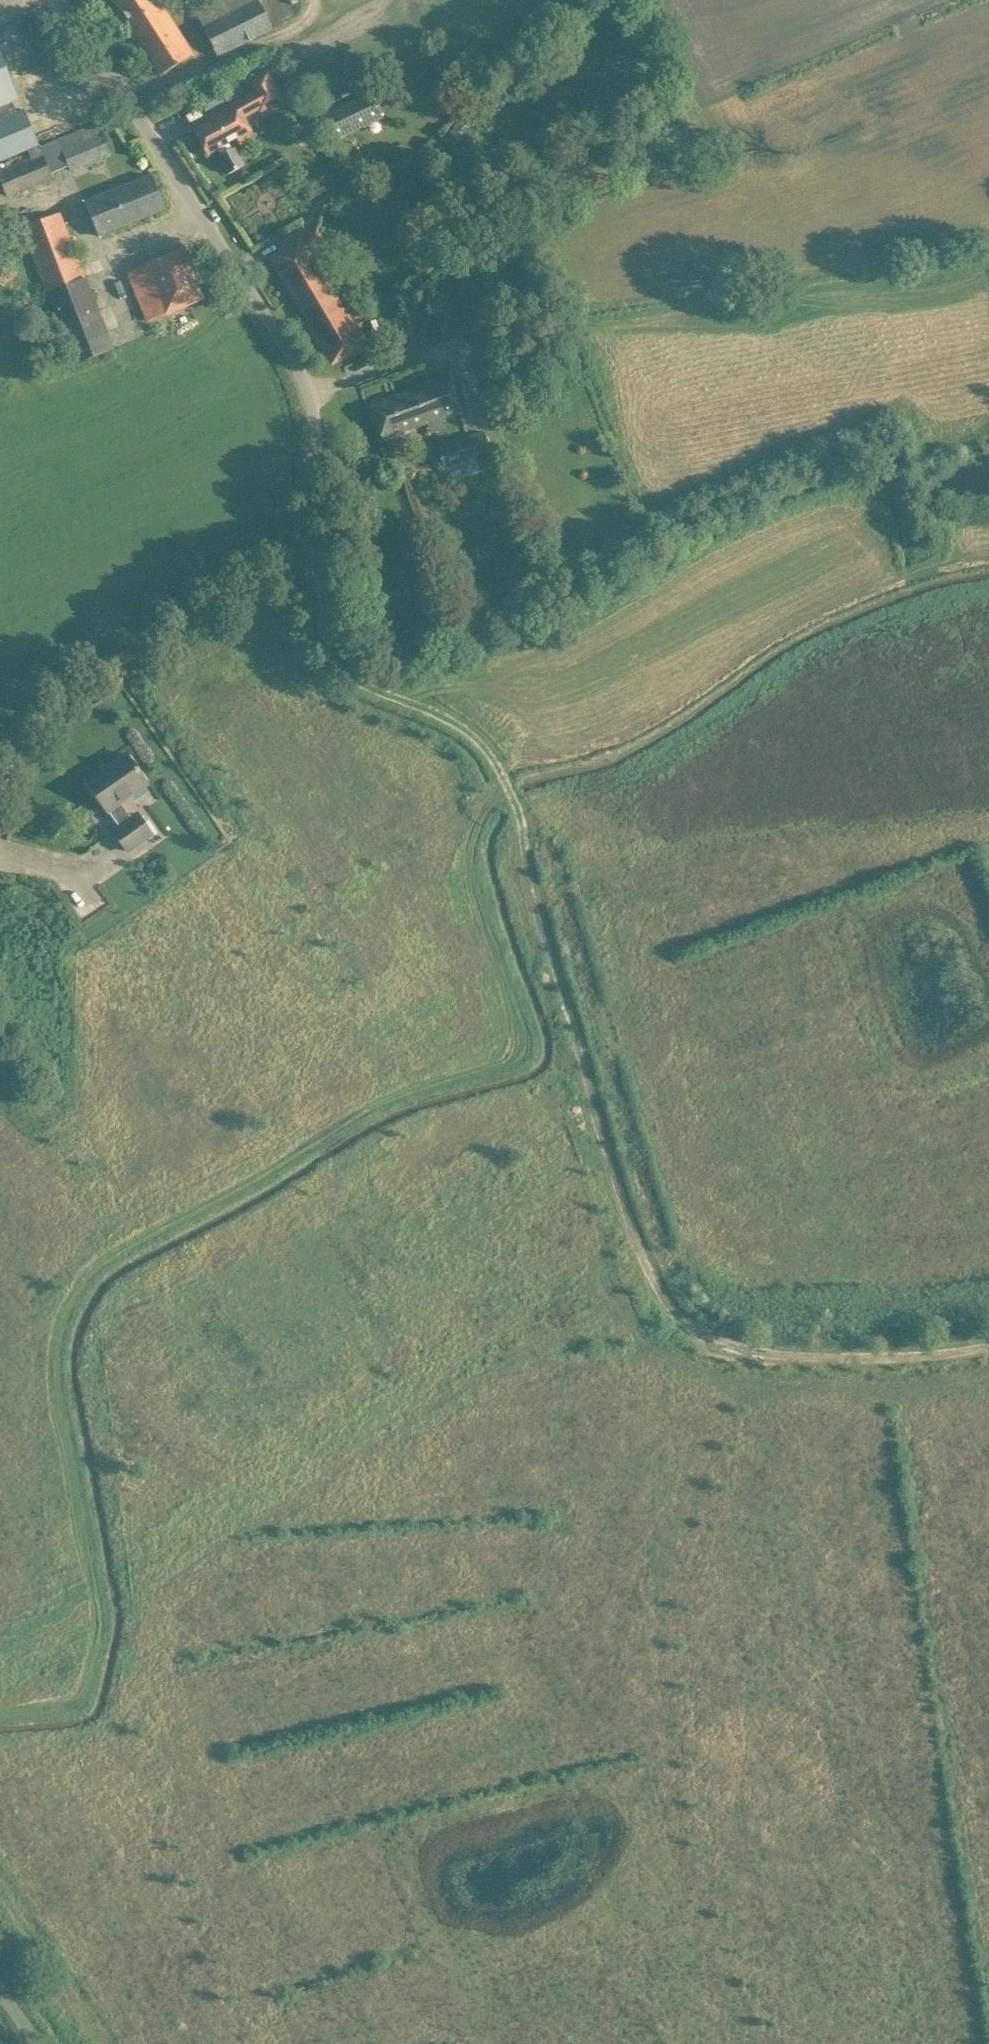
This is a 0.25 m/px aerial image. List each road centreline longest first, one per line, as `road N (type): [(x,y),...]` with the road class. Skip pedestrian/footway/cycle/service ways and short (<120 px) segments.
road 1 (track): [(988,1343),(711,1335),(642,1230),(613,1113),(501,771),(441,712),(353,681),(299,600)]
road 2 (unclassified): [(0,822),(39,727),(64,700),(270,585),(299,600),(315,558),(315,407),(301,358),(68,0)]

